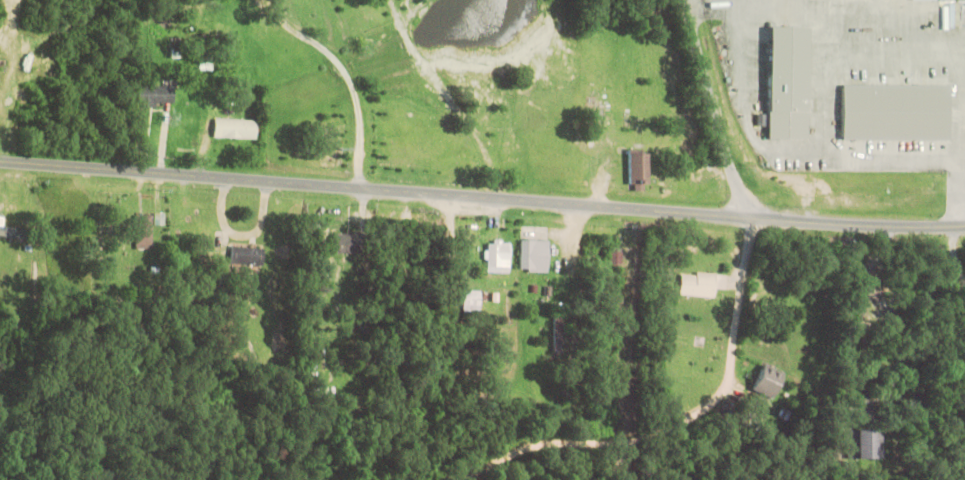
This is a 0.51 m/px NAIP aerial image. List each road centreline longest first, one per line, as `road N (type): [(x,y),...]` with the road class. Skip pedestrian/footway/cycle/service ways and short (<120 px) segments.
road 1 (tertiary): [(964,227),(0,161)]
road 2 (residential): [(455,479),(517,449),(557,439),(615,441),(671,429),(709,408),(731,377),(754,232),(747,216)]
road 3 (residential): [(747,216),(686,0)]

